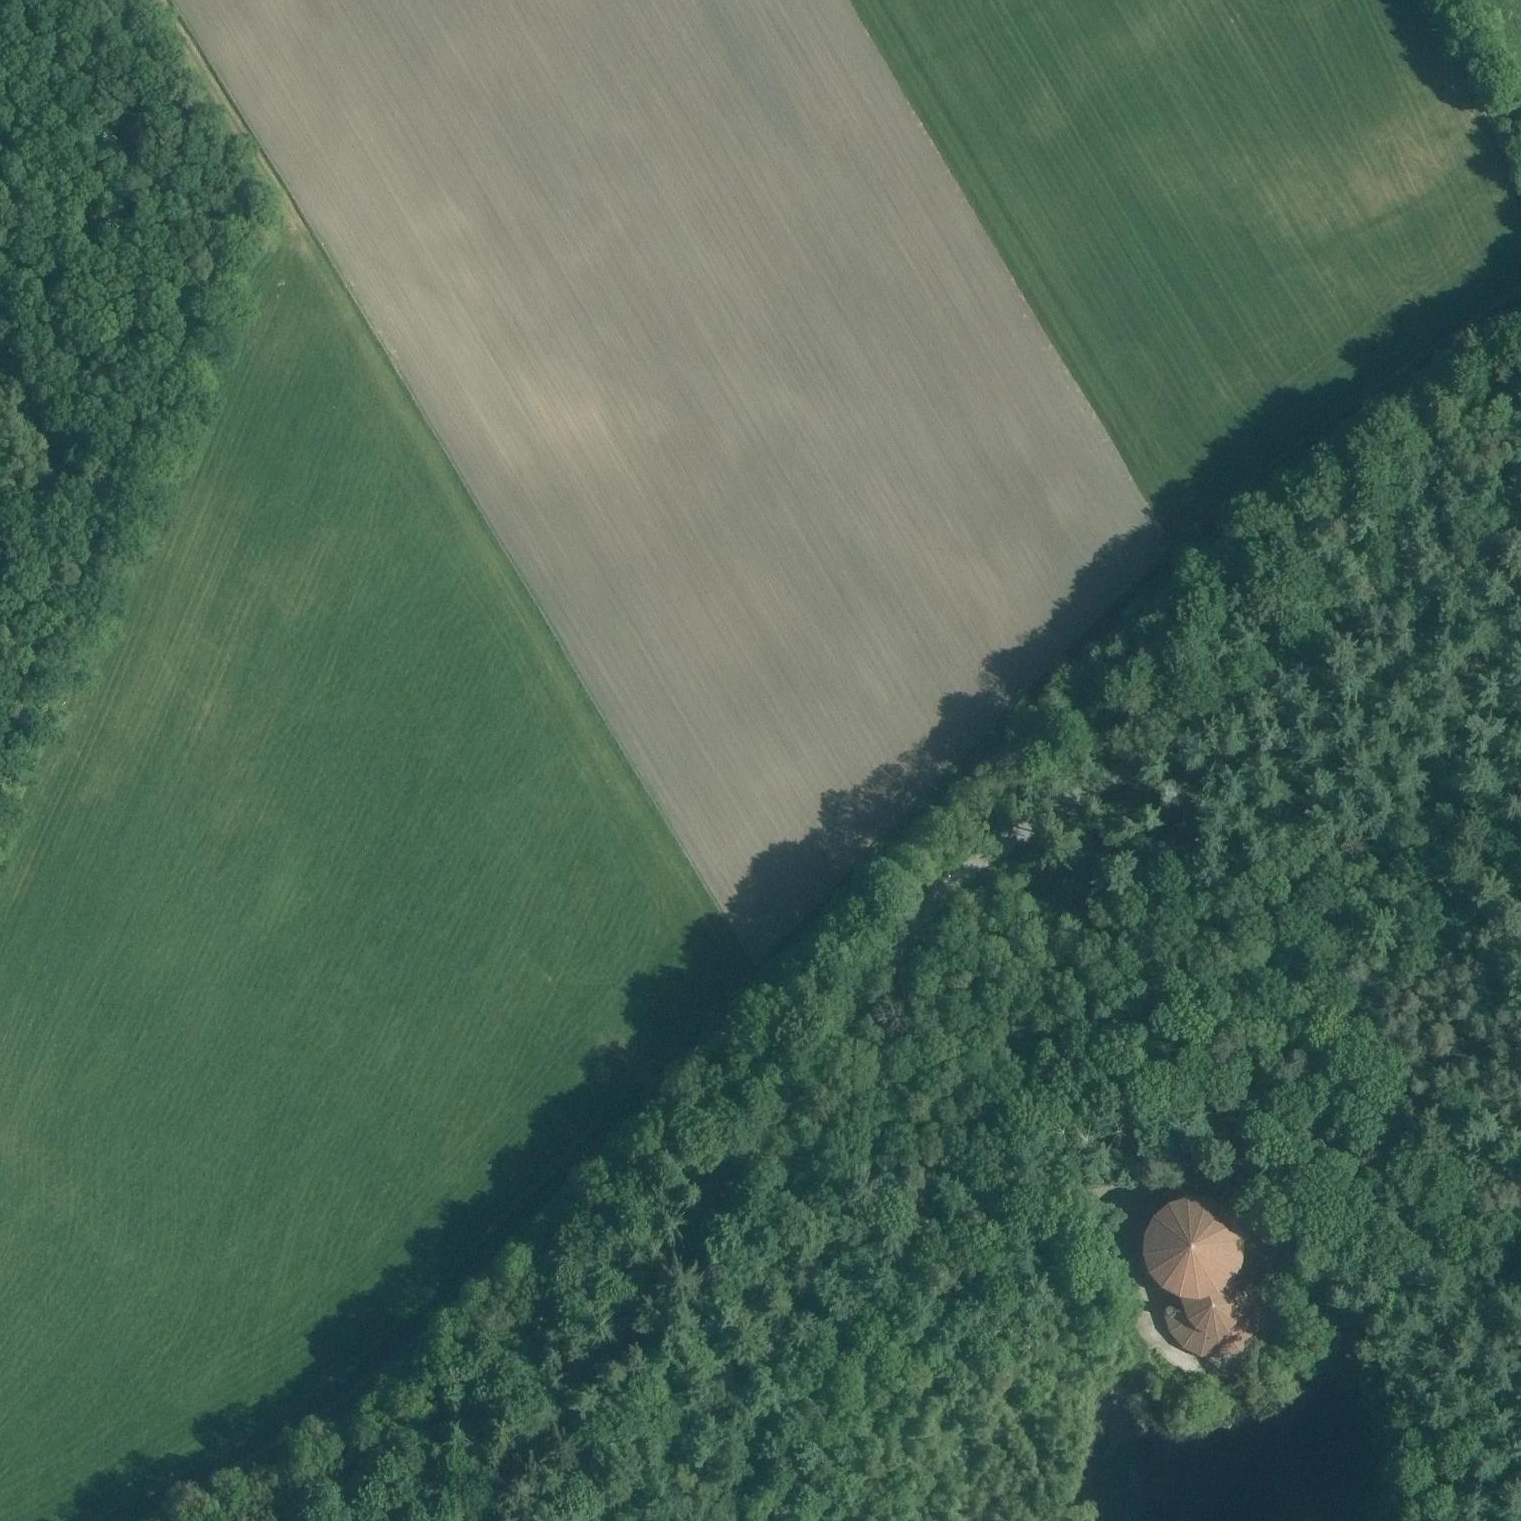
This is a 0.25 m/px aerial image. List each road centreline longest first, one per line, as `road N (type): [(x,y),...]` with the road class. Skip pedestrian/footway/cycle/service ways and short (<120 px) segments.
road 1 (unclassified): [(471,1520),(945,892),(1030,825),(1520,529)]
road 2 (track): [(740,1157),(636,1072)]

